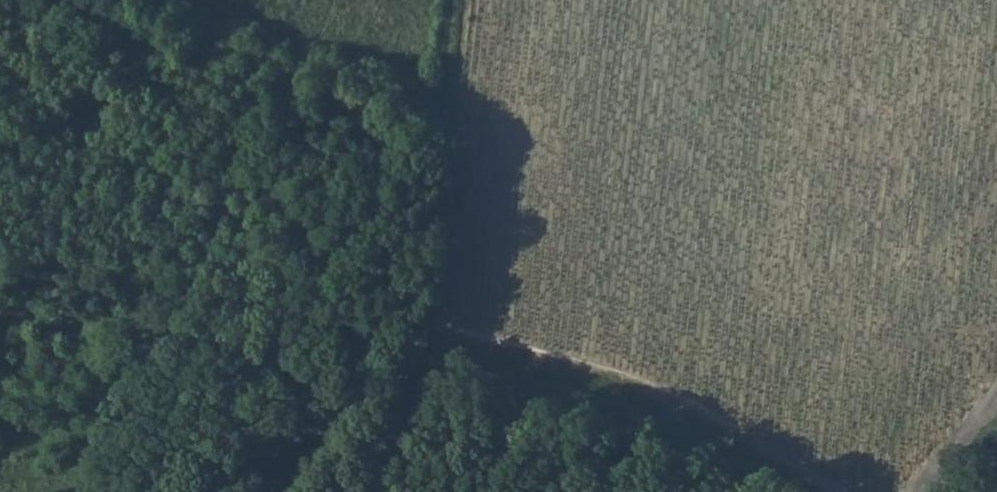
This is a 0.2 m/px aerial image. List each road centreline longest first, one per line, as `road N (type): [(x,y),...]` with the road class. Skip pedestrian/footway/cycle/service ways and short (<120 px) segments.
road 1 (track): [(827,491),(706,419),(519,355),(439,343),(352,386),(191,343),(0,306)]

